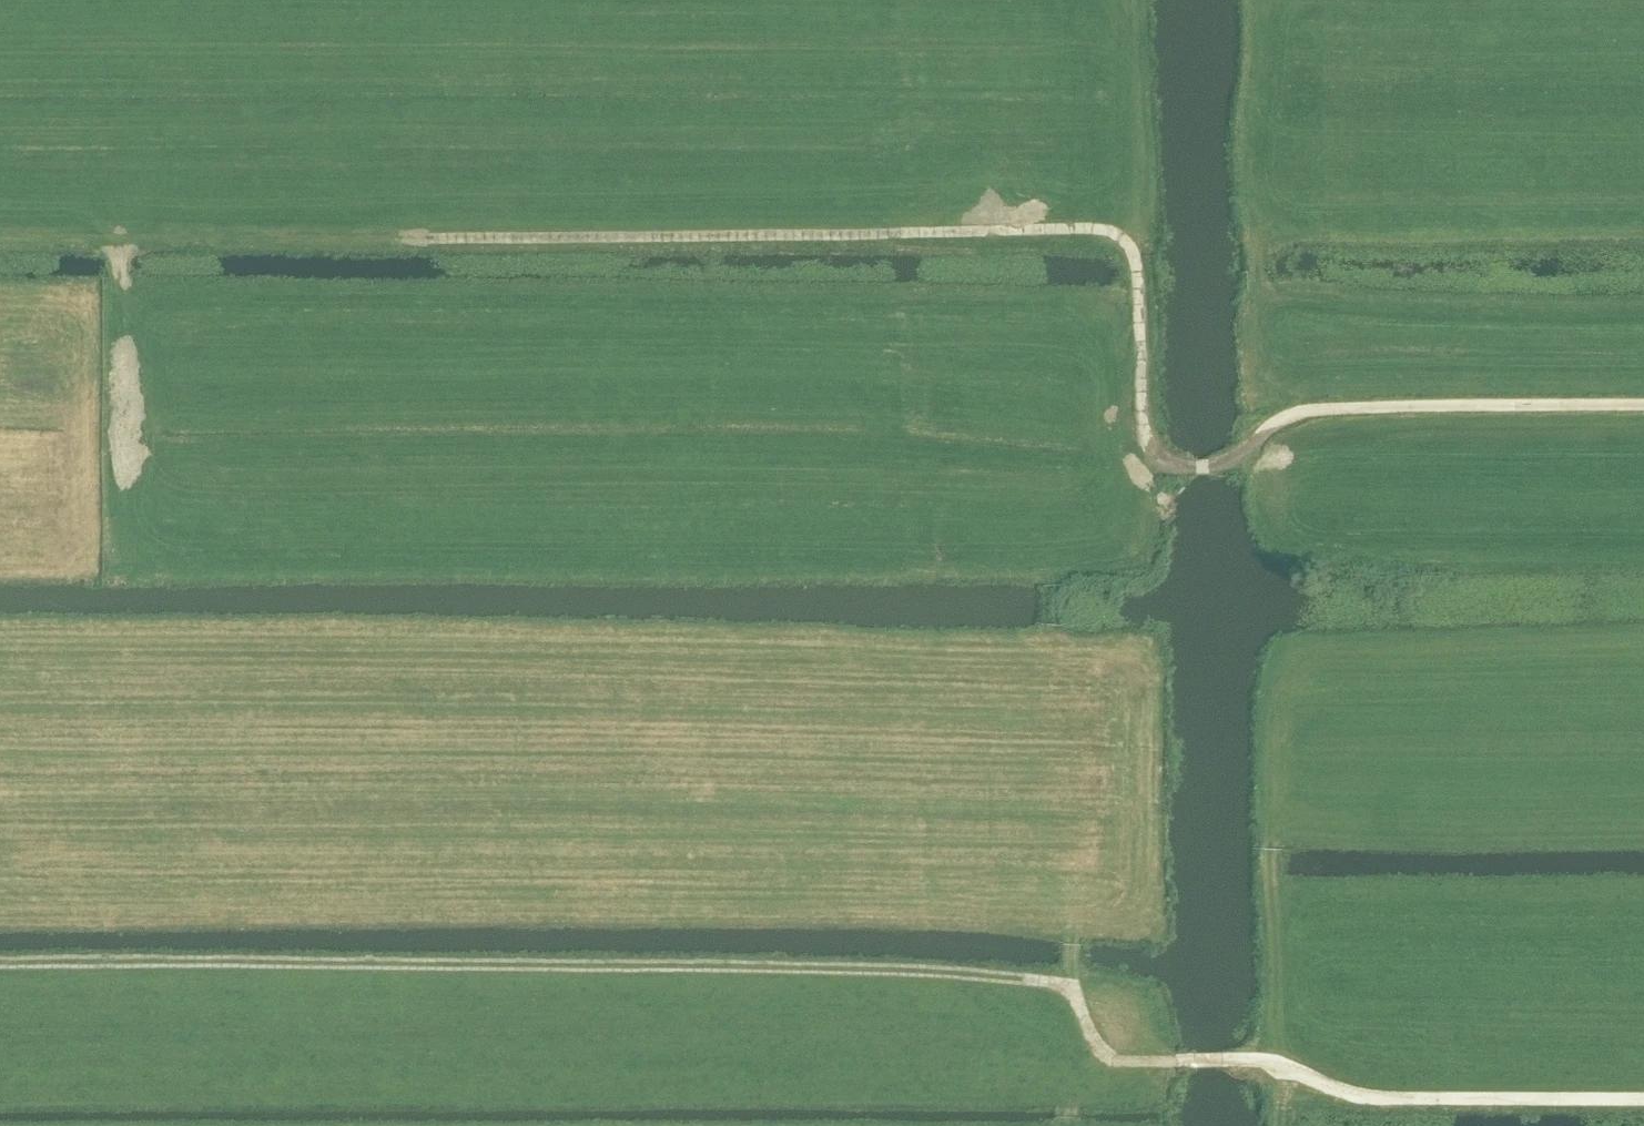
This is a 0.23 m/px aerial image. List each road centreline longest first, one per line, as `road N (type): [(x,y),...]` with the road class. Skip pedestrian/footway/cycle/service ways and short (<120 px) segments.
road 1 (track): [(1643,1099),(1365,1097),(1267,1062),(1116,1061),(1098,1049),(1073,992),(1061,985),(921,972),(0,964)]
road 2 (track): [(1643,405),(1140,409),(1137,261),(1124,240),(1090,230),(420,241)]

